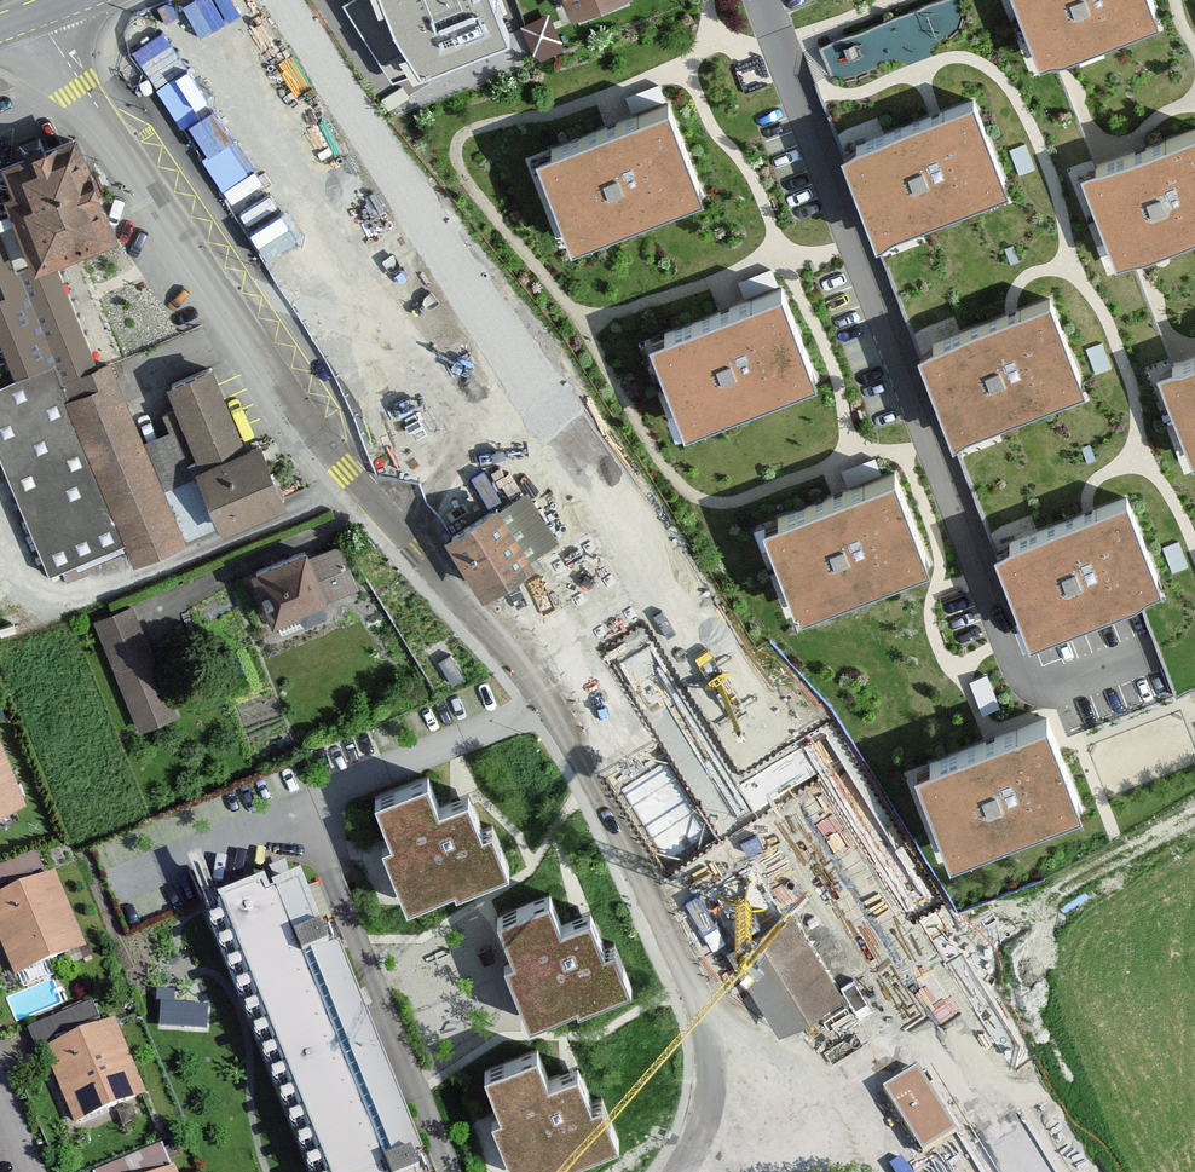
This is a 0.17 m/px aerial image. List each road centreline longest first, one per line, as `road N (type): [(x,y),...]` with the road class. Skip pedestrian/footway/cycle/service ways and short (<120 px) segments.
road 1 (residential): [(44,10),(78,89),(253,360),(349,486),(561,722),(684,982),(701,1040)]
road 2 (residential): [(1022,673),(762,0)]
road 3 (residential): [(446,1171),(300,808)]
road 4 (residential): [(708,1090),(718,1133),(760,1156),(809,1140),(824,1112),(822,1091),(808,1074),(701,1040)]

